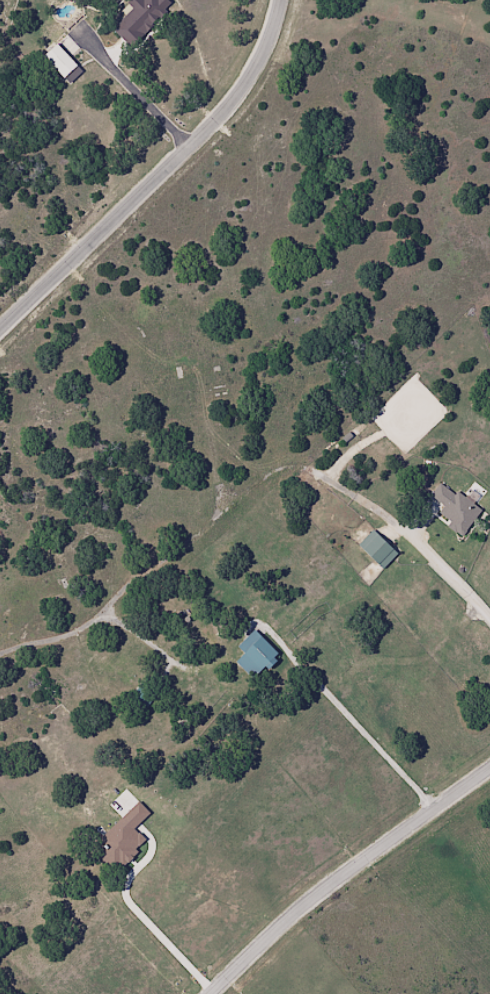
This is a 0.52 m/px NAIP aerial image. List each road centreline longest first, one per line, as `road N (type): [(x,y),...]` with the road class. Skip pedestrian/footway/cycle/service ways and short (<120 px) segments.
road 1 (residential): [(0,330),(230,107),(264,57),(281,0)]
road 2 (residential): [(215,993),(392,837),(489,770)]

